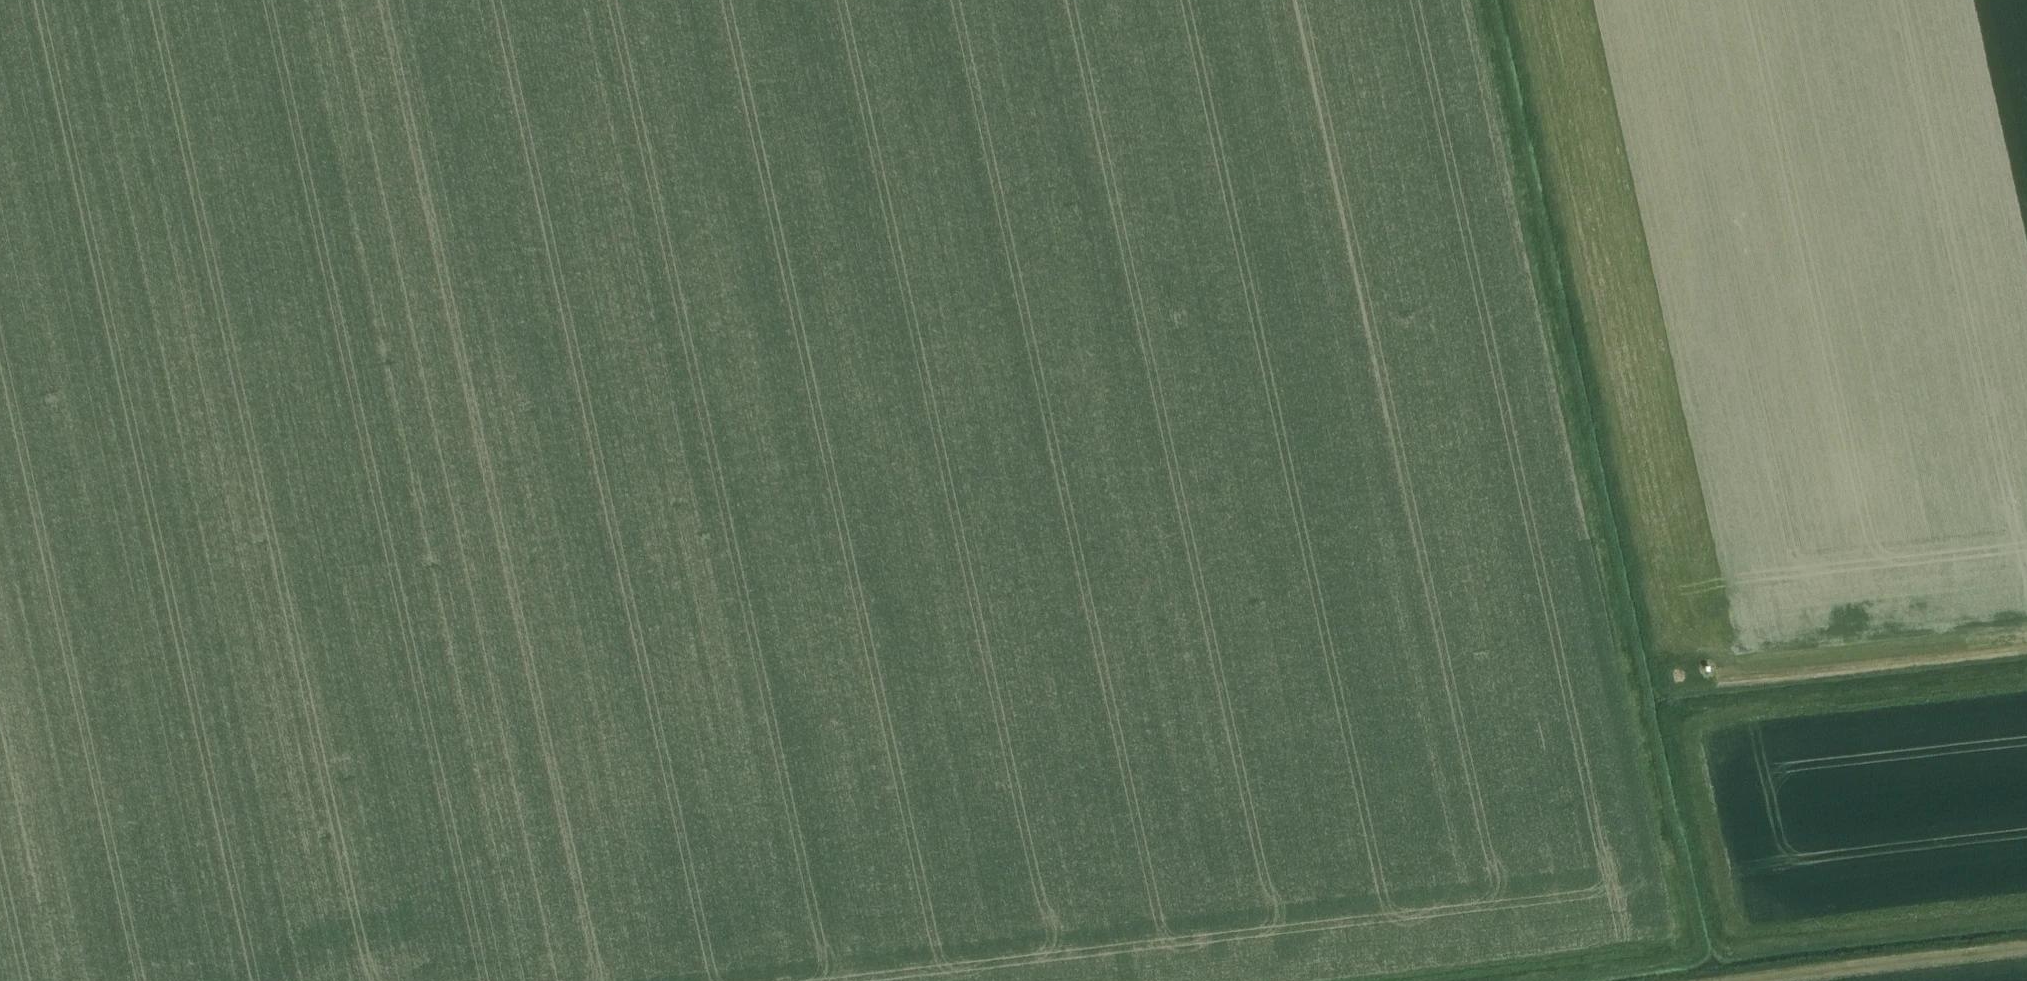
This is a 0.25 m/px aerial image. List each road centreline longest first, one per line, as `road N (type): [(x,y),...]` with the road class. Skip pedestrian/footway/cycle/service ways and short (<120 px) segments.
road 1 (track): [(2026,641),(1696,678)]

